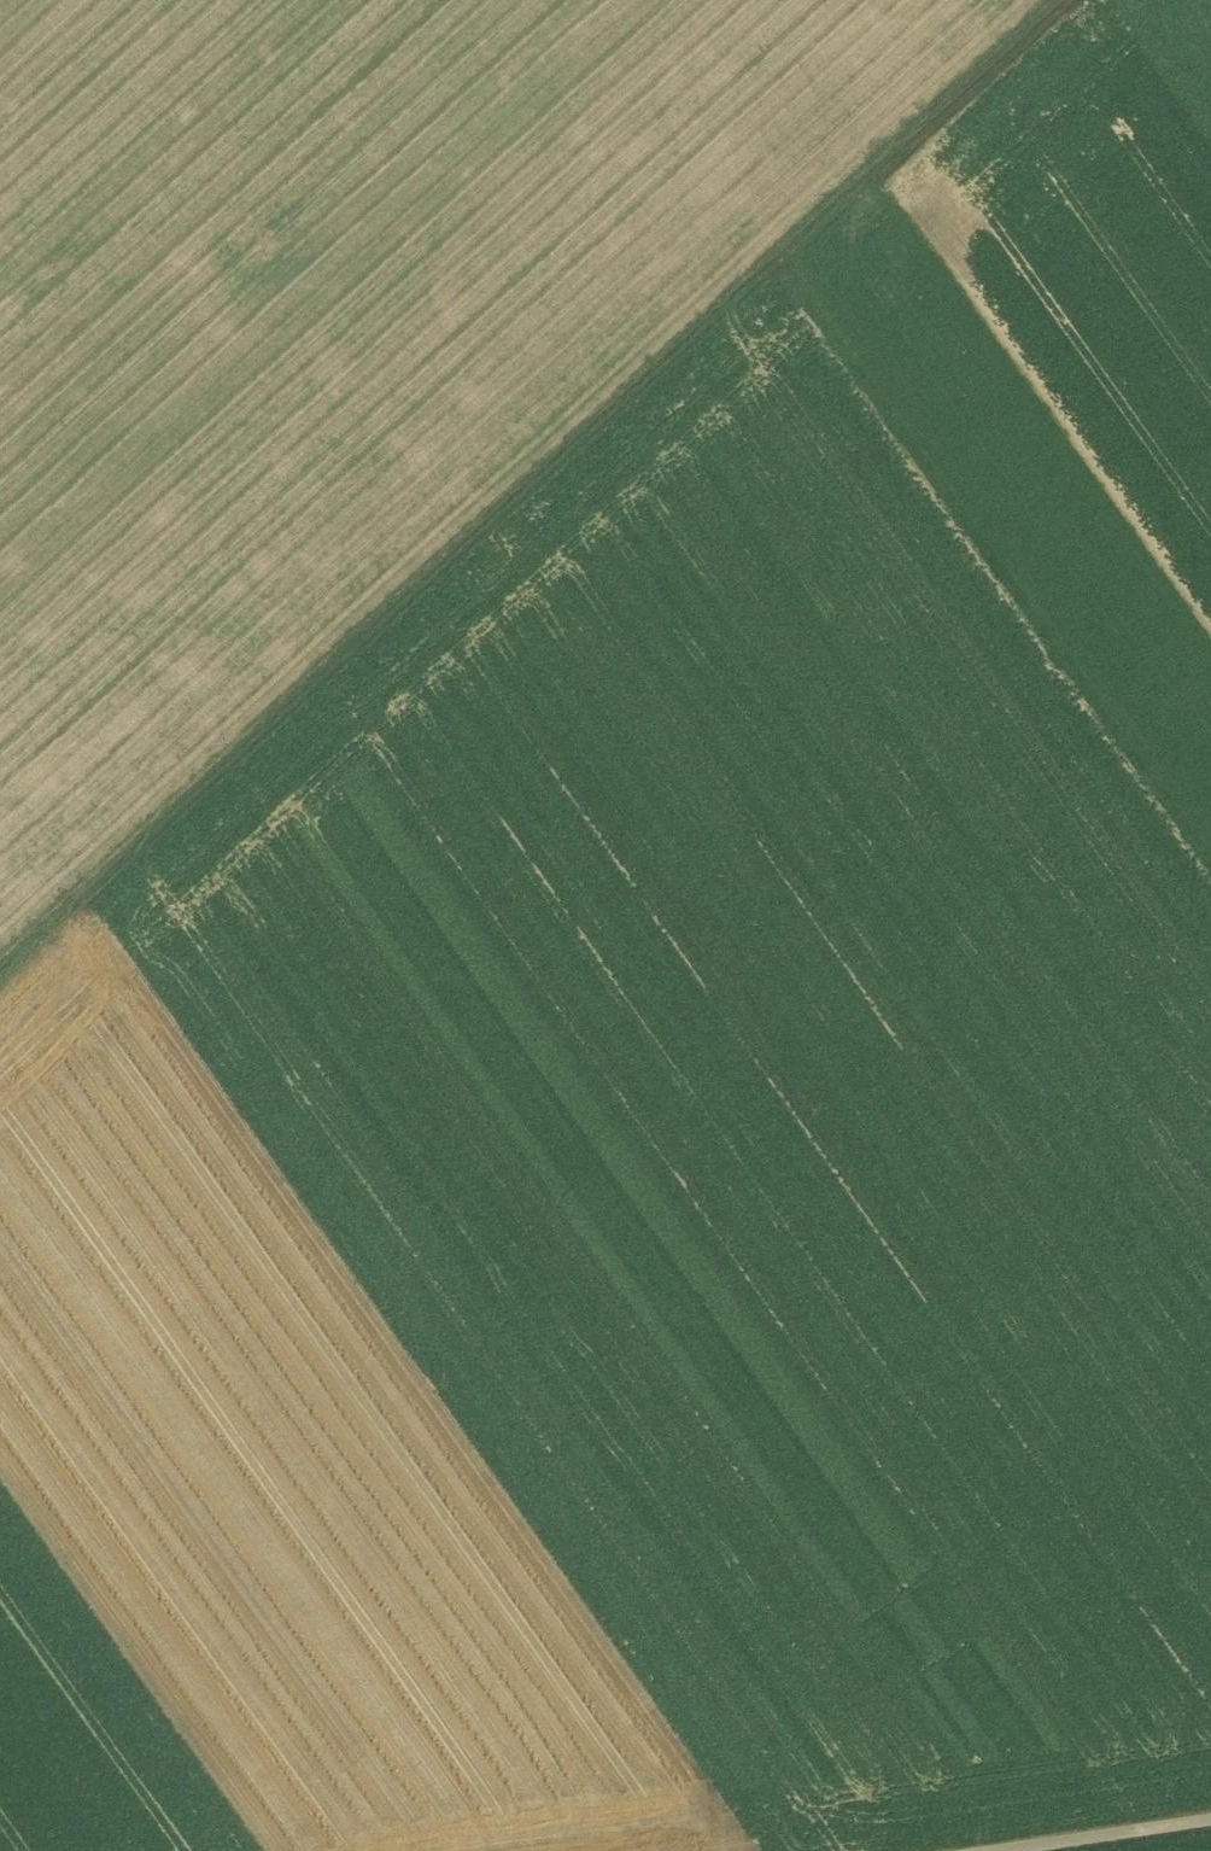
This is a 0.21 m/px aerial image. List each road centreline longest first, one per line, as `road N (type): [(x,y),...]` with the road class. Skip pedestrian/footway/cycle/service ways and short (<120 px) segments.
road 1 (track): [(0,979),(782,264),(1095,0)]
road 2 (track): [(782,264),(972,517),(1210,859)]
road 3 (track): [(1210,1820),(1002,1850)]

